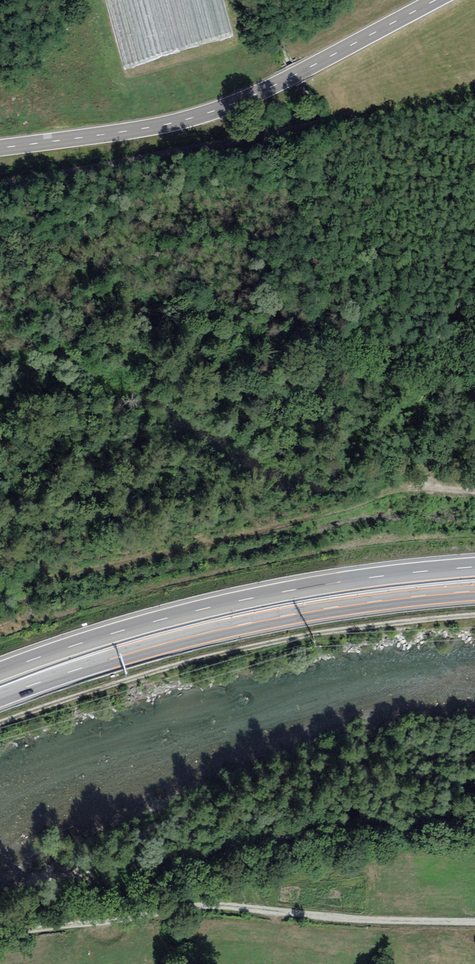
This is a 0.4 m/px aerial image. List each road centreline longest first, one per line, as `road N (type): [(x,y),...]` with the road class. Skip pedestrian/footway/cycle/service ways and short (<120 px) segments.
road 1 (motorway): [(0,698),(248,622),(474,591)]
road 2 (track): [(0,720),(176,664),(323,631),(474,616)]
road 3 (motorway): [(474,566),(247,598),(0,671)]
road 4 (track): [(474,492),(400,489),(106,569),(0,585)]
road 5 (track): [(474,922),(203,906),(0,933)]
road 6 (primary): [(0,149),(148,129),(228,107),(439,0)]

